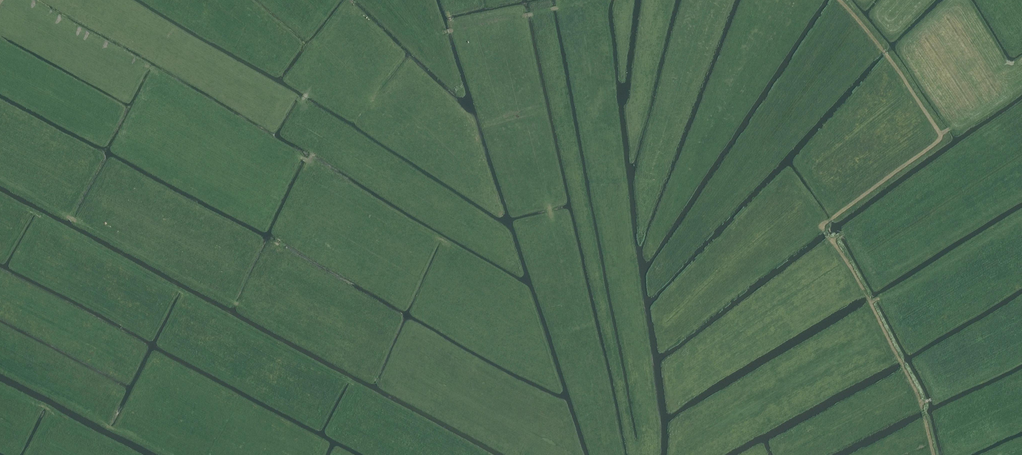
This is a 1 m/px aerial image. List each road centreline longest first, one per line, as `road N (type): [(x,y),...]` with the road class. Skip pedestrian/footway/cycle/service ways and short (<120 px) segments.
road 1 (track): [(839,0),(934,125),(934,140),(824,229),(832,241)]
road 2 (track): [(441,33),(559,7),(558,0)]
road 3 (track): [(921,404),(871,302),(878,298)]

